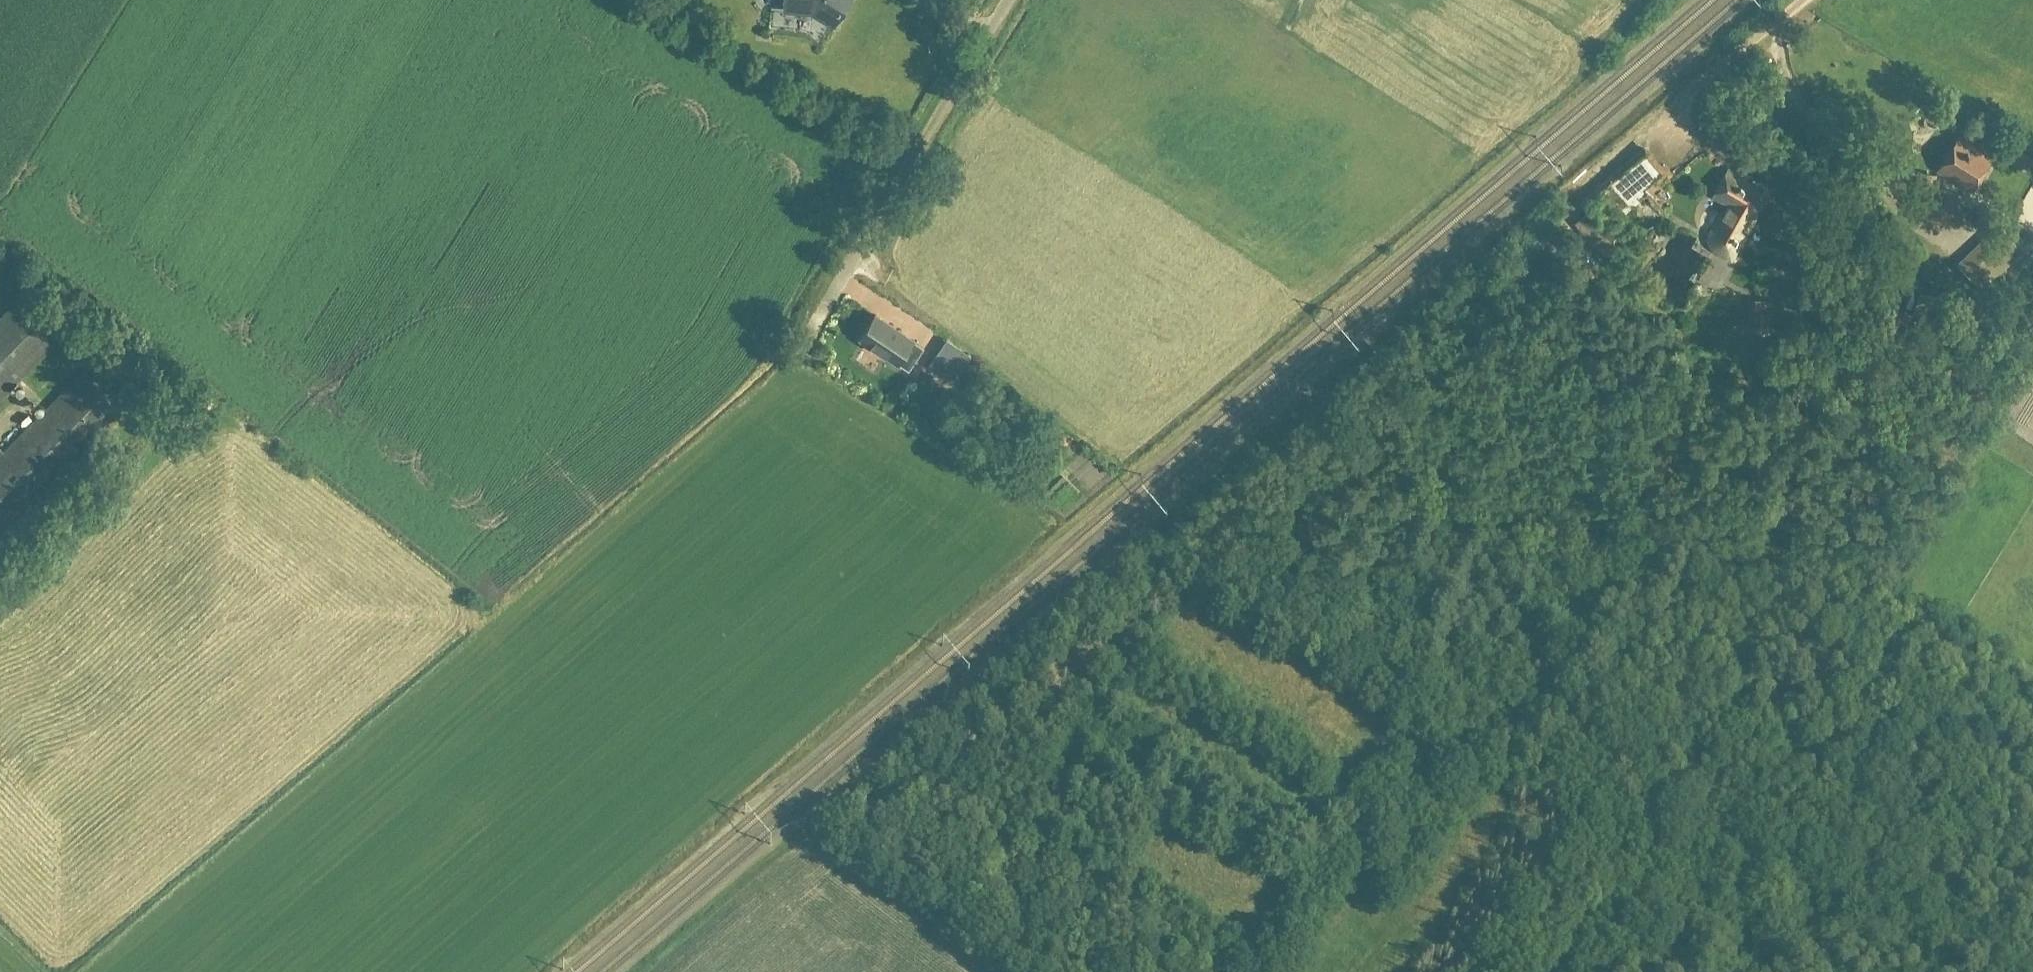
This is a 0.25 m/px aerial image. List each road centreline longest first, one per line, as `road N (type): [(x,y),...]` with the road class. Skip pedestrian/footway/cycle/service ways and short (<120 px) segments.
road 1 (unclassified): [(826,316),(1012,0)]

